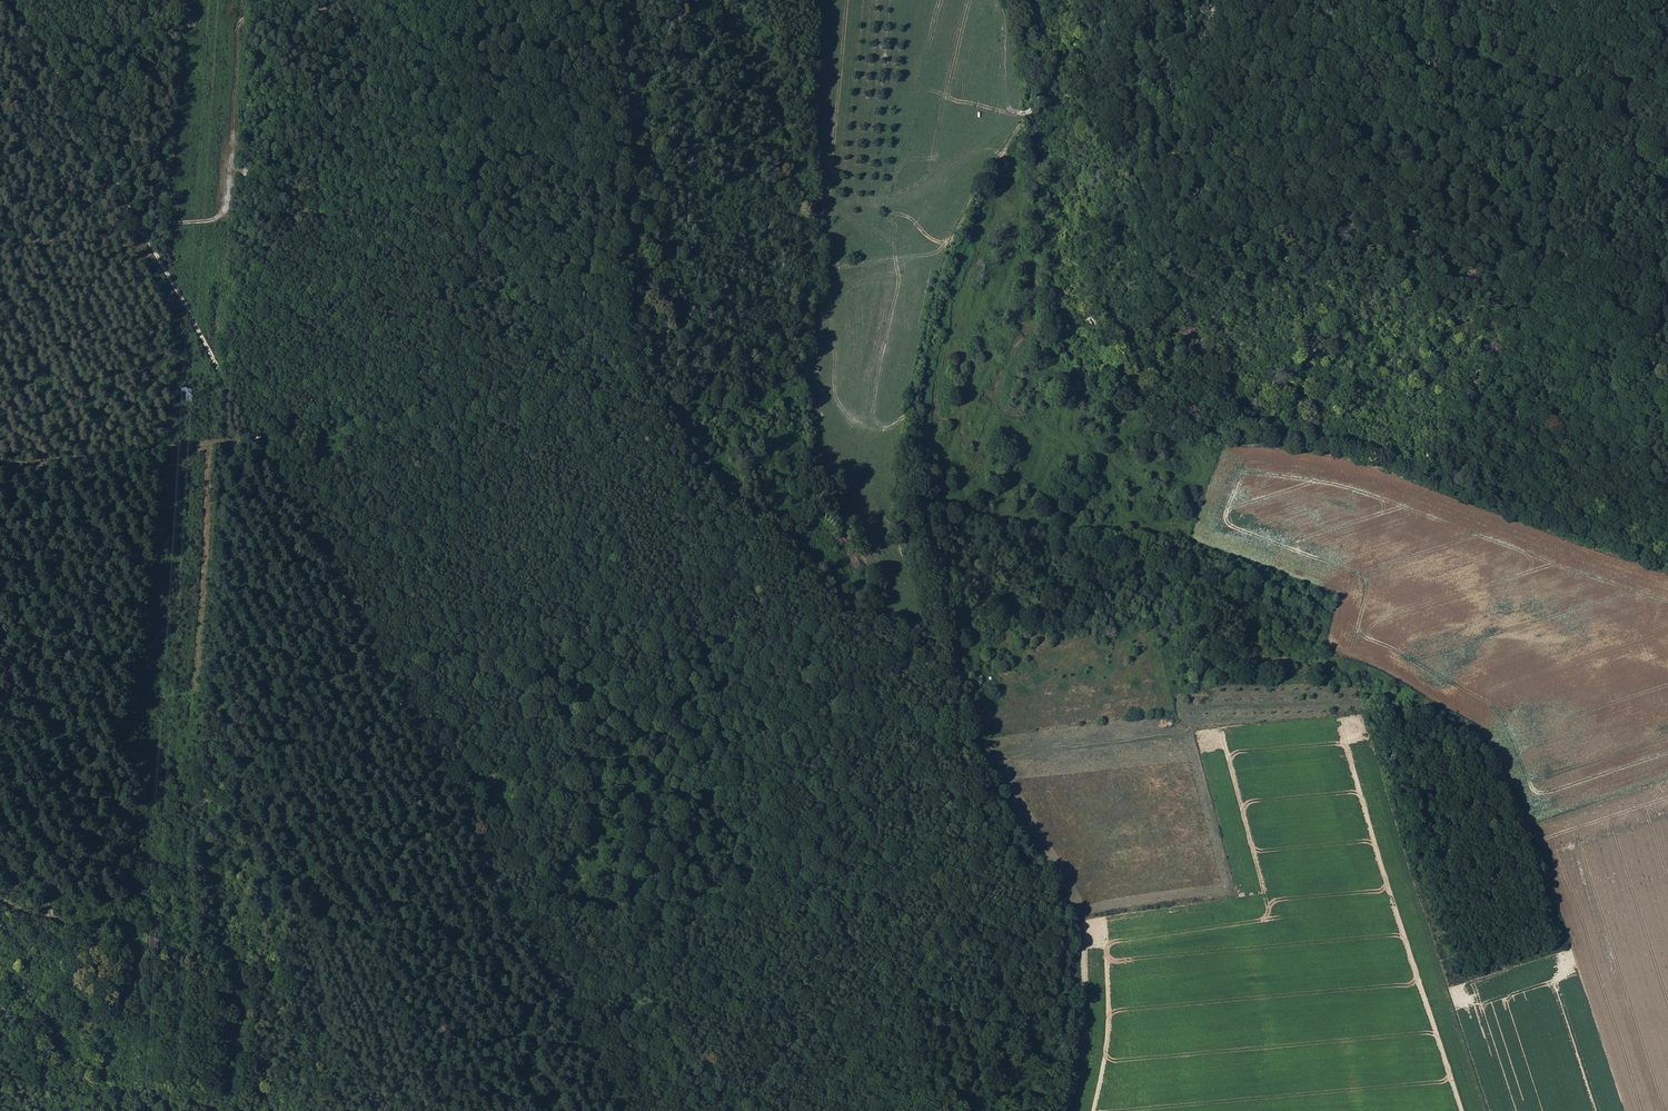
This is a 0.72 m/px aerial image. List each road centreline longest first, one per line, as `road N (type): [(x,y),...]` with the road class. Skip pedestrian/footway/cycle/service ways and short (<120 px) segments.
road 1 (track): [(614,1110),(15,0)]
road 2 (track): [(1025,0),(1030,117),(967,203),(925,326),(906,427),(912,528),(947,638),(962,721),(986,758),(968,907),(929,968),(914,1091),(903,1110)]
road 3 (track): [(1667,167),(1631,106),(1604,0)]

